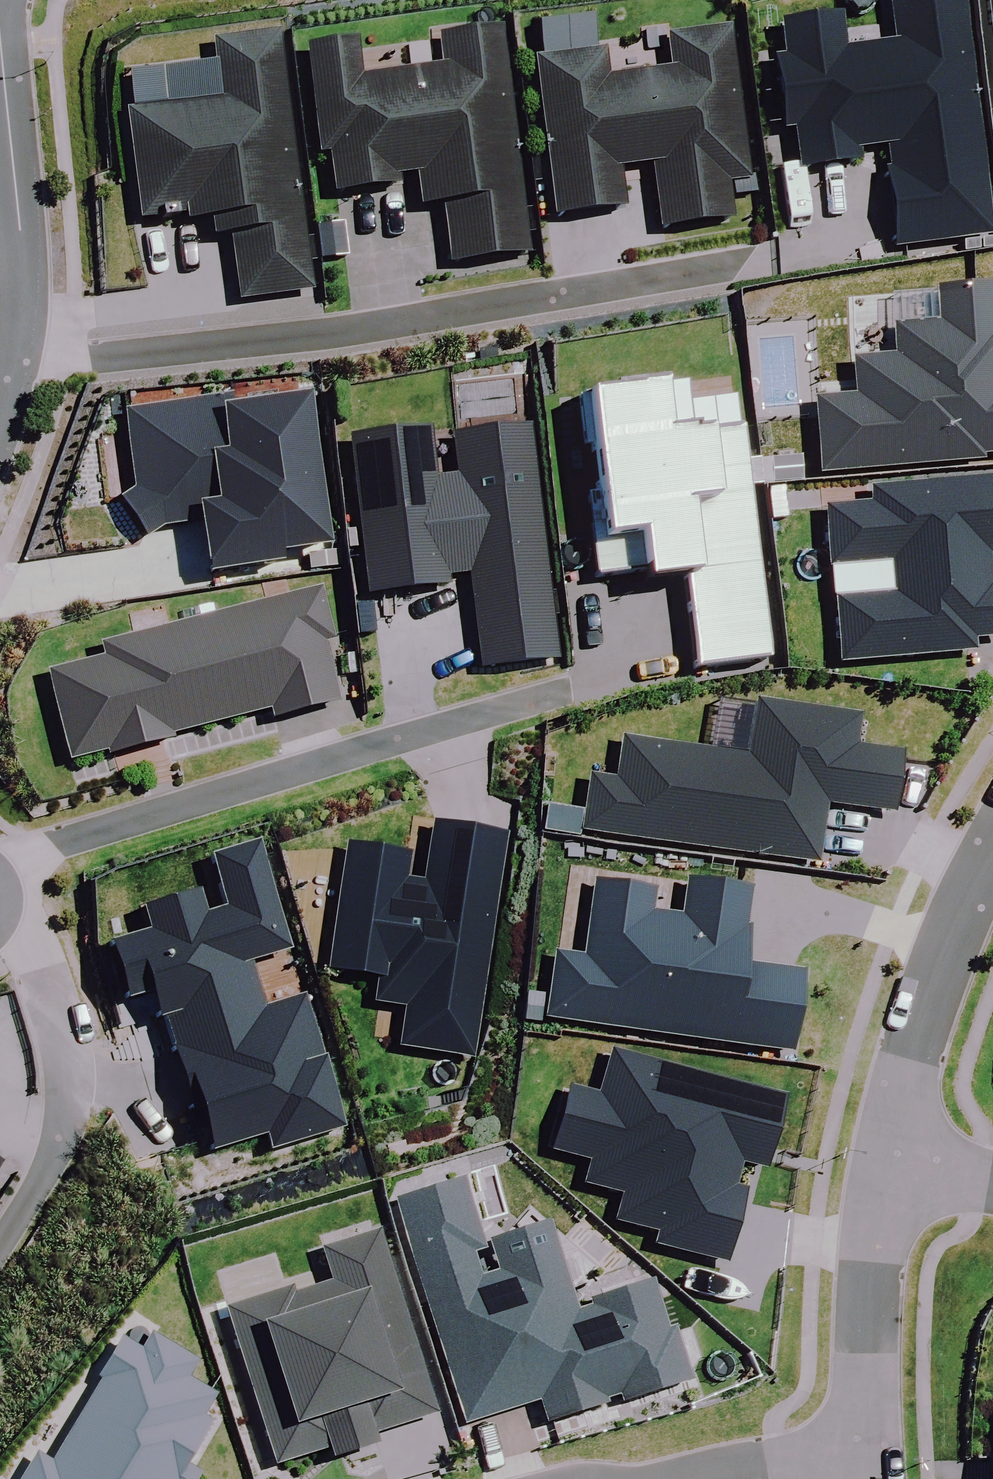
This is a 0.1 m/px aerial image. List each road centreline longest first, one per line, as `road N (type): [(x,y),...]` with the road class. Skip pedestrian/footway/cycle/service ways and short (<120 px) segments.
road 1 (residential): [(748,267),(327,333),(15,361)]
road 2 (residential): [(574,688),(50,846),(0,878)]
road 3 (residential): [(0,1247),(33,1196),(67,1105),(51,986),(0,929)]
road 4 (residential): [(992,847),(936,974),(884,1154)]
road 5 (residential): [(15,361),(21,234),(0,38)]
road 6 (residential): [(884,1154),(861,1293),(866,1454)]
road 7 (residential): [(655,1478),(866,1454)]

